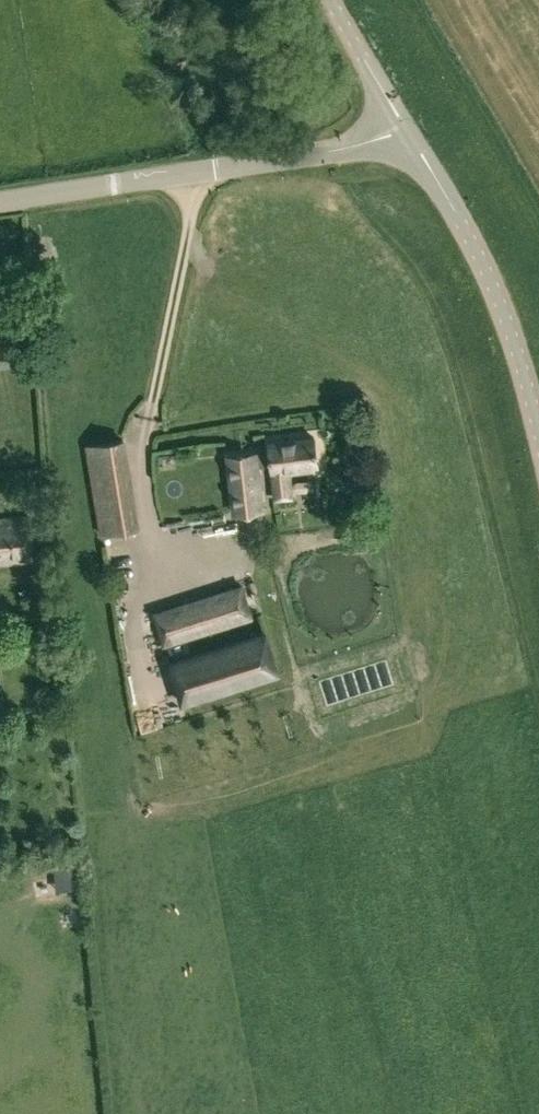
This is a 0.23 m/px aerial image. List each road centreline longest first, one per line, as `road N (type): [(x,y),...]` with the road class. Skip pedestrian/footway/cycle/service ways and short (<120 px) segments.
road 1 (residential): [(0,203),(331,151),(406,128)]
road 2 (tertiary): [(538,438),(496,292),(406,128)]
road 3 (tertiary): [(406,128),(334,0)]

